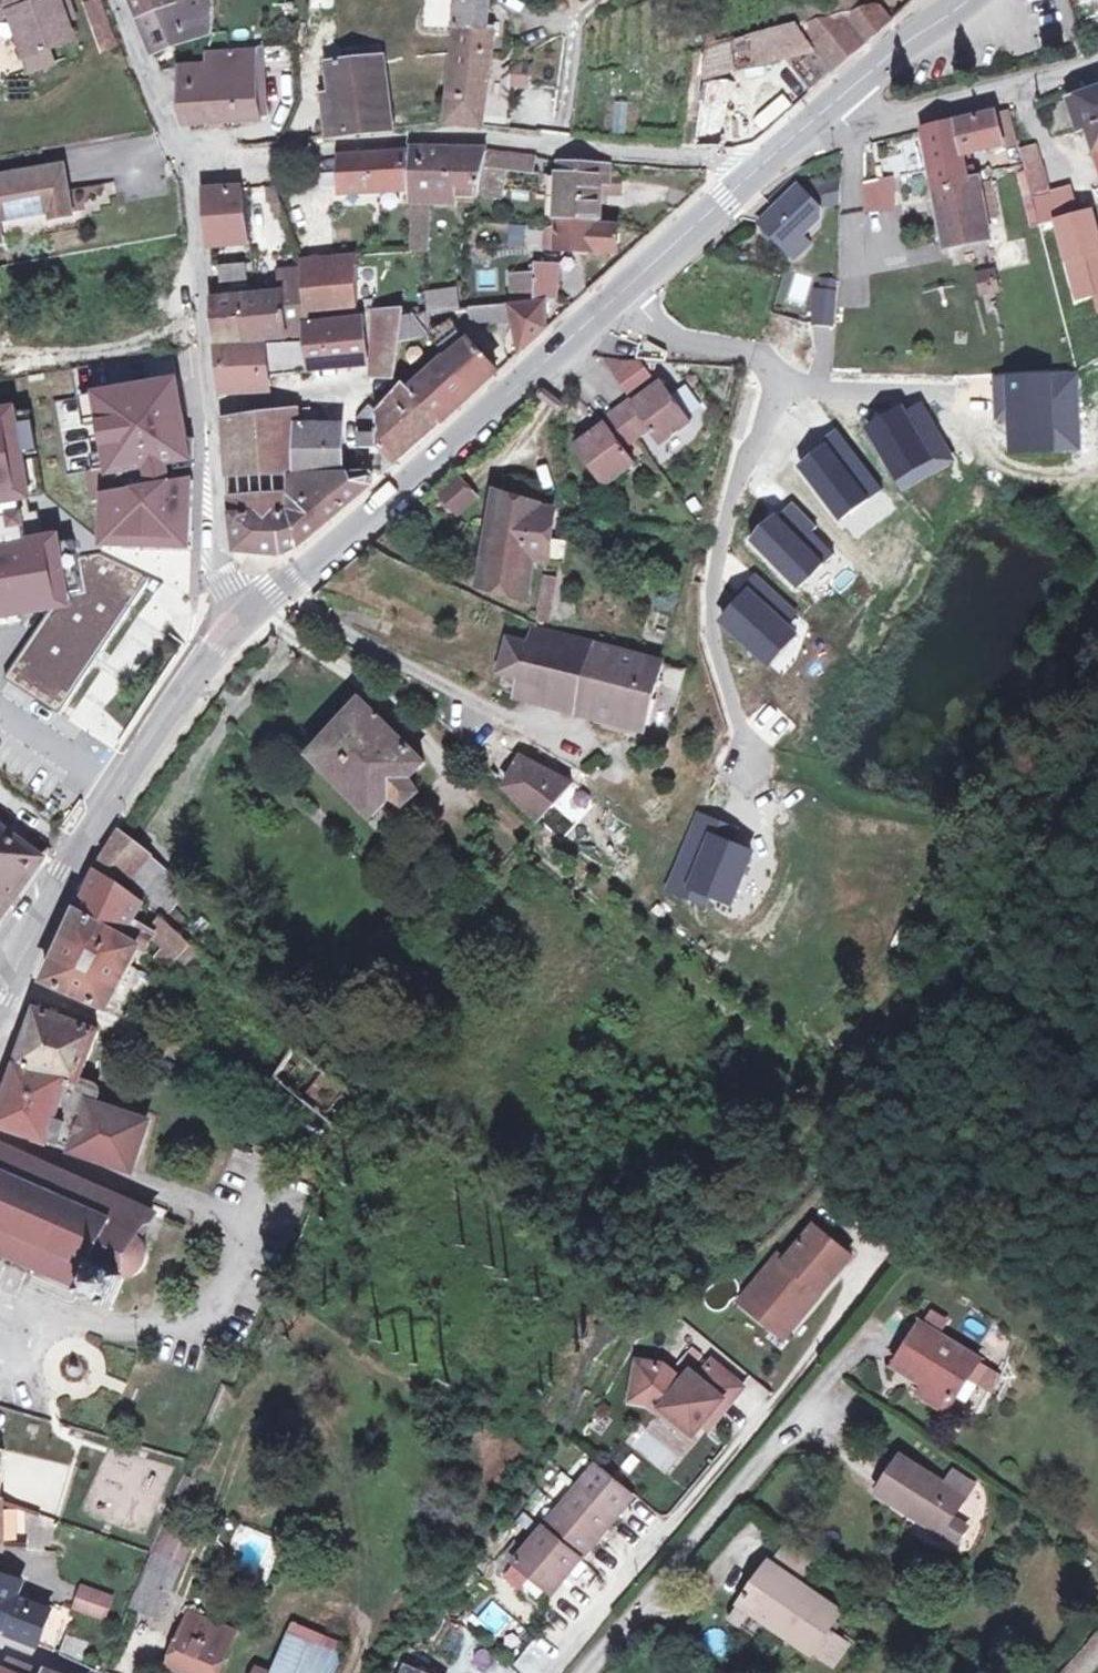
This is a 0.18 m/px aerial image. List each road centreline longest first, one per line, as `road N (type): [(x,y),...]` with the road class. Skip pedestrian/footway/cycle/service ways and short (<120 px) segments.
road 1 (secondary): [(246,615),(422,469),(754,164)]
road 2 (unclassified): [(183,163),(463,131),(608,156),(754,164)]
road 3 (residential): [(246,615),(219,566),(183,163)]
road 4 (secondary): [(0,996),(120,788),(246,615)]
road 5 (residential): [(584,1672),(831,1388)]
road 6 (residential): [(791,137),(915,118),(1097,63)]
road 7 (secondary): [(791,137),(949,0)]
road 8 (residential): [(183,163),(116,0)]

